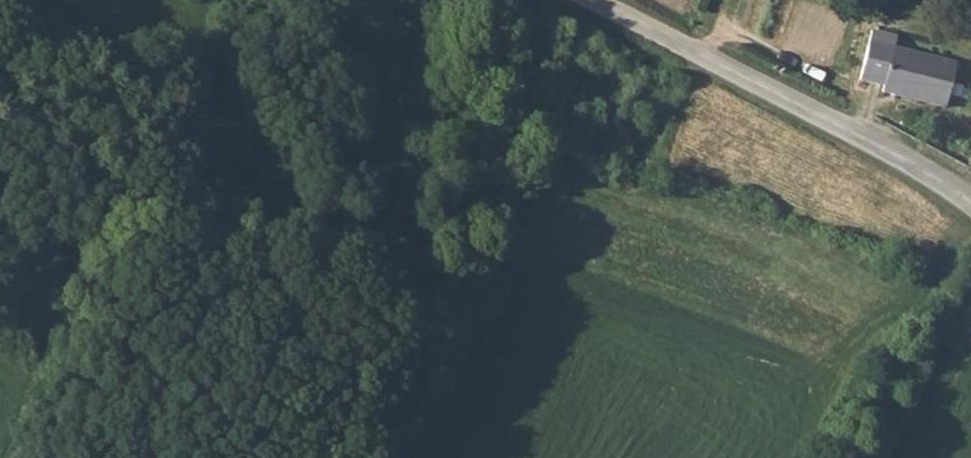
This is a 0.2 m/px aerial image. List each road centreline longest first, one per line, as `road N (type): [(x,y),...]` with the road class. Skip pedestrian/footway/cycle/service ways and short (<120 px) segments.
road 1 (tertiary): [(585,0),(899,157),(970,203)]

